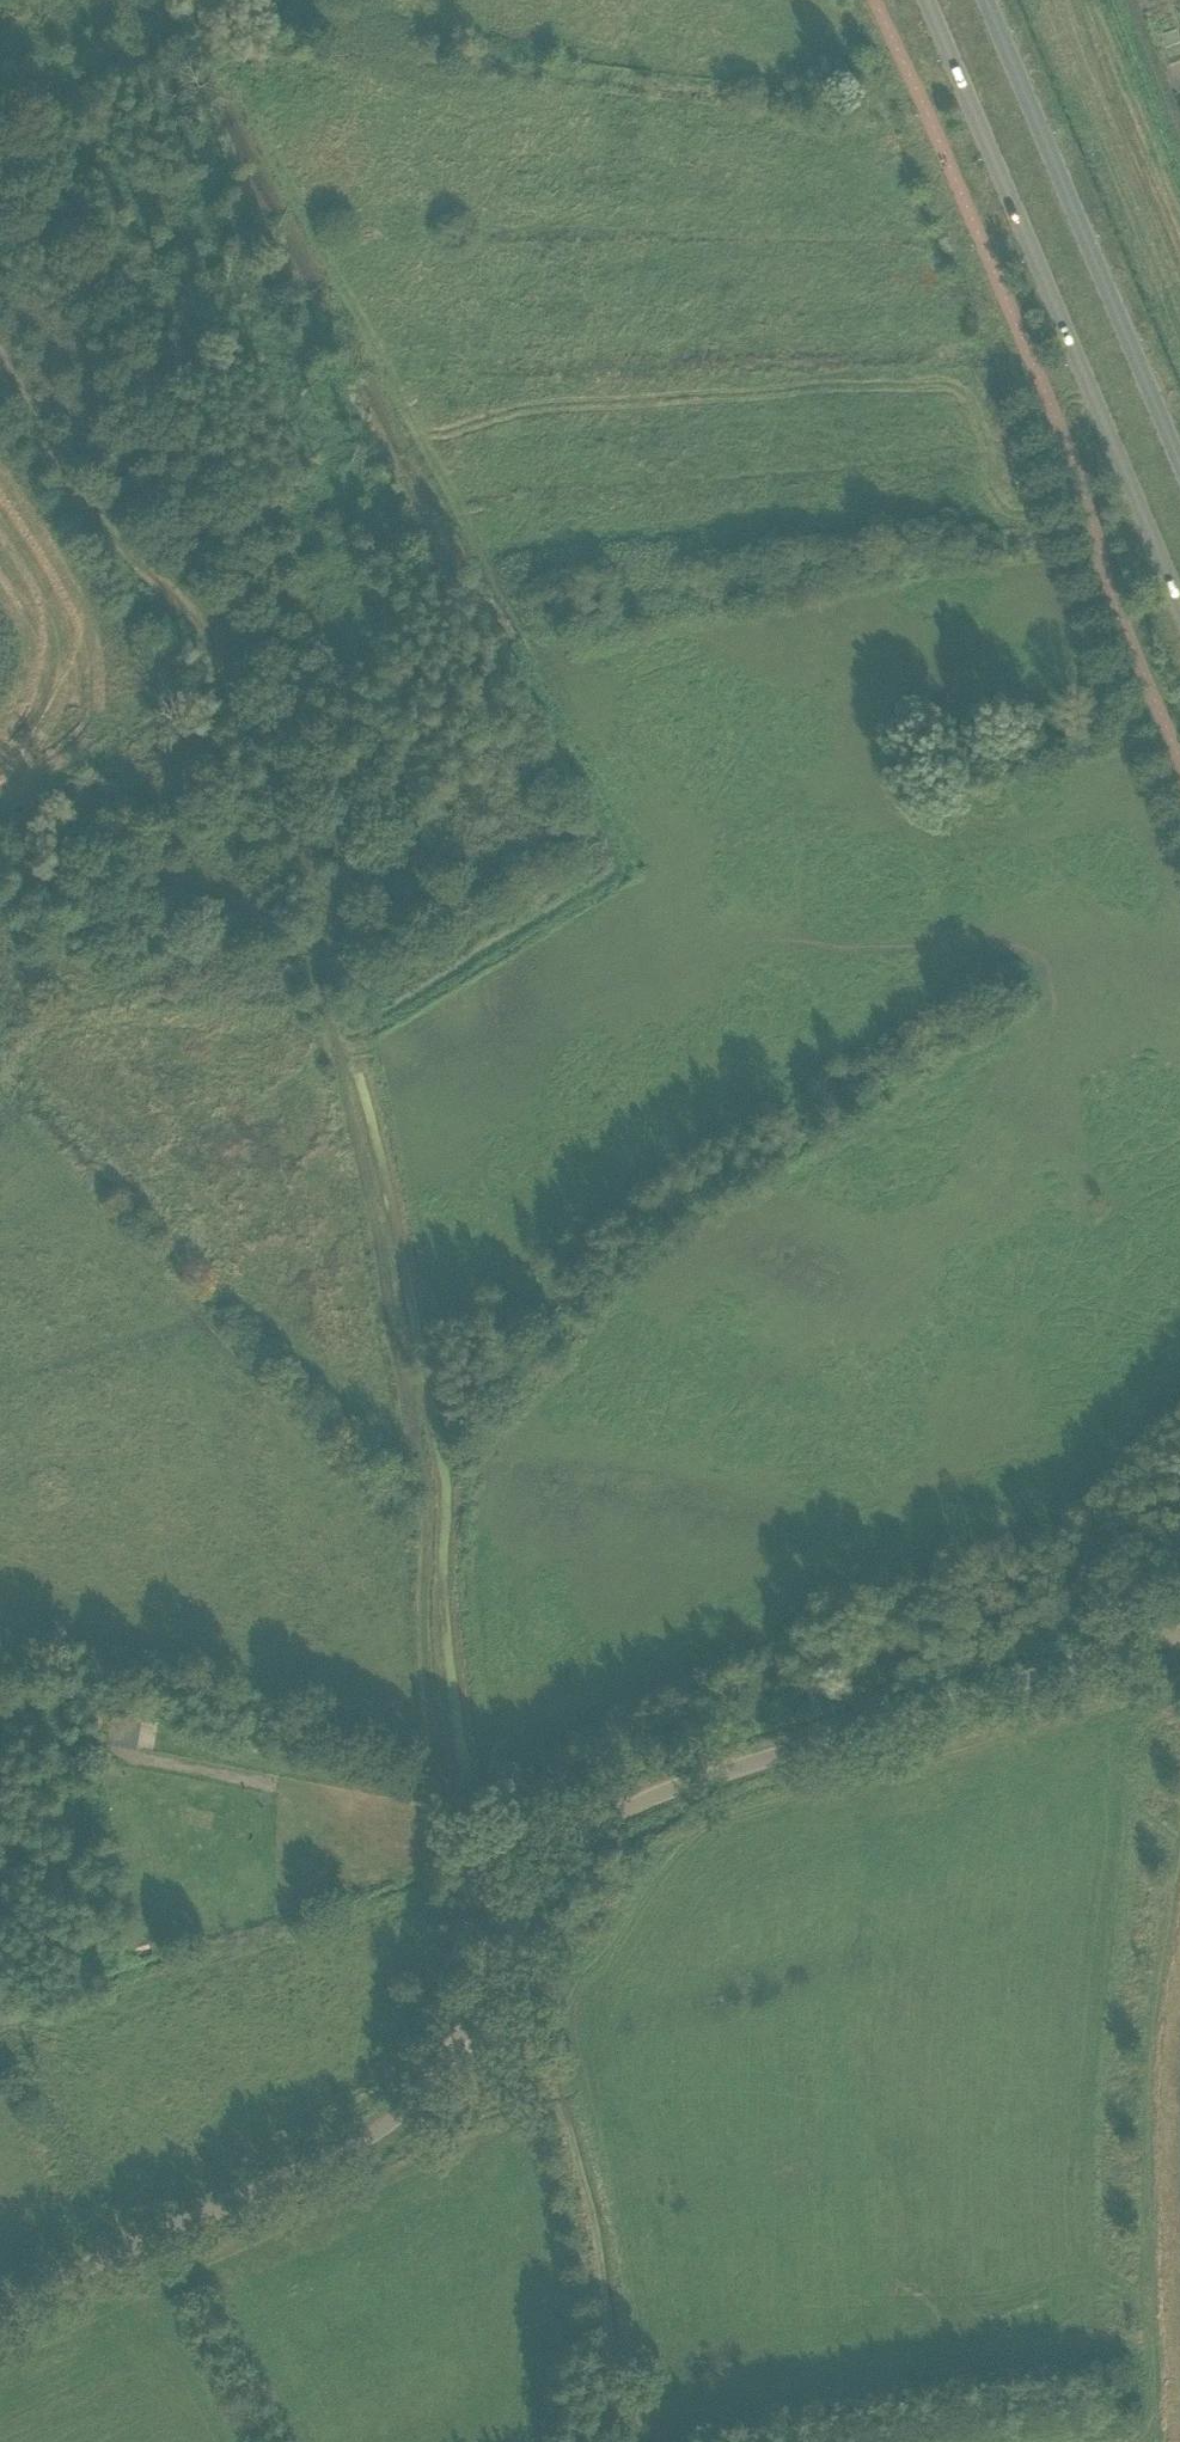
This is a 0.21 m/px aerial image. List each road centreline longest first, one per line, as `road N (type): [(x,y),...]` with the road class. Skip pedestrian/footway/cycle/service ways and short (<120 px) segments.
road 1 (unclassified): [(0,2318),(390,2130),(453,2061),(519,1923),(579,1848),(626,1811),(1179,1636)]
road 2 (track): [(327,1030),(422,1470),(433,1764),(500,1963)]
road 3 (secondary): [(927,0),(1179,603)]
road 4 (secondary): [(1179,464),(987,0)]

